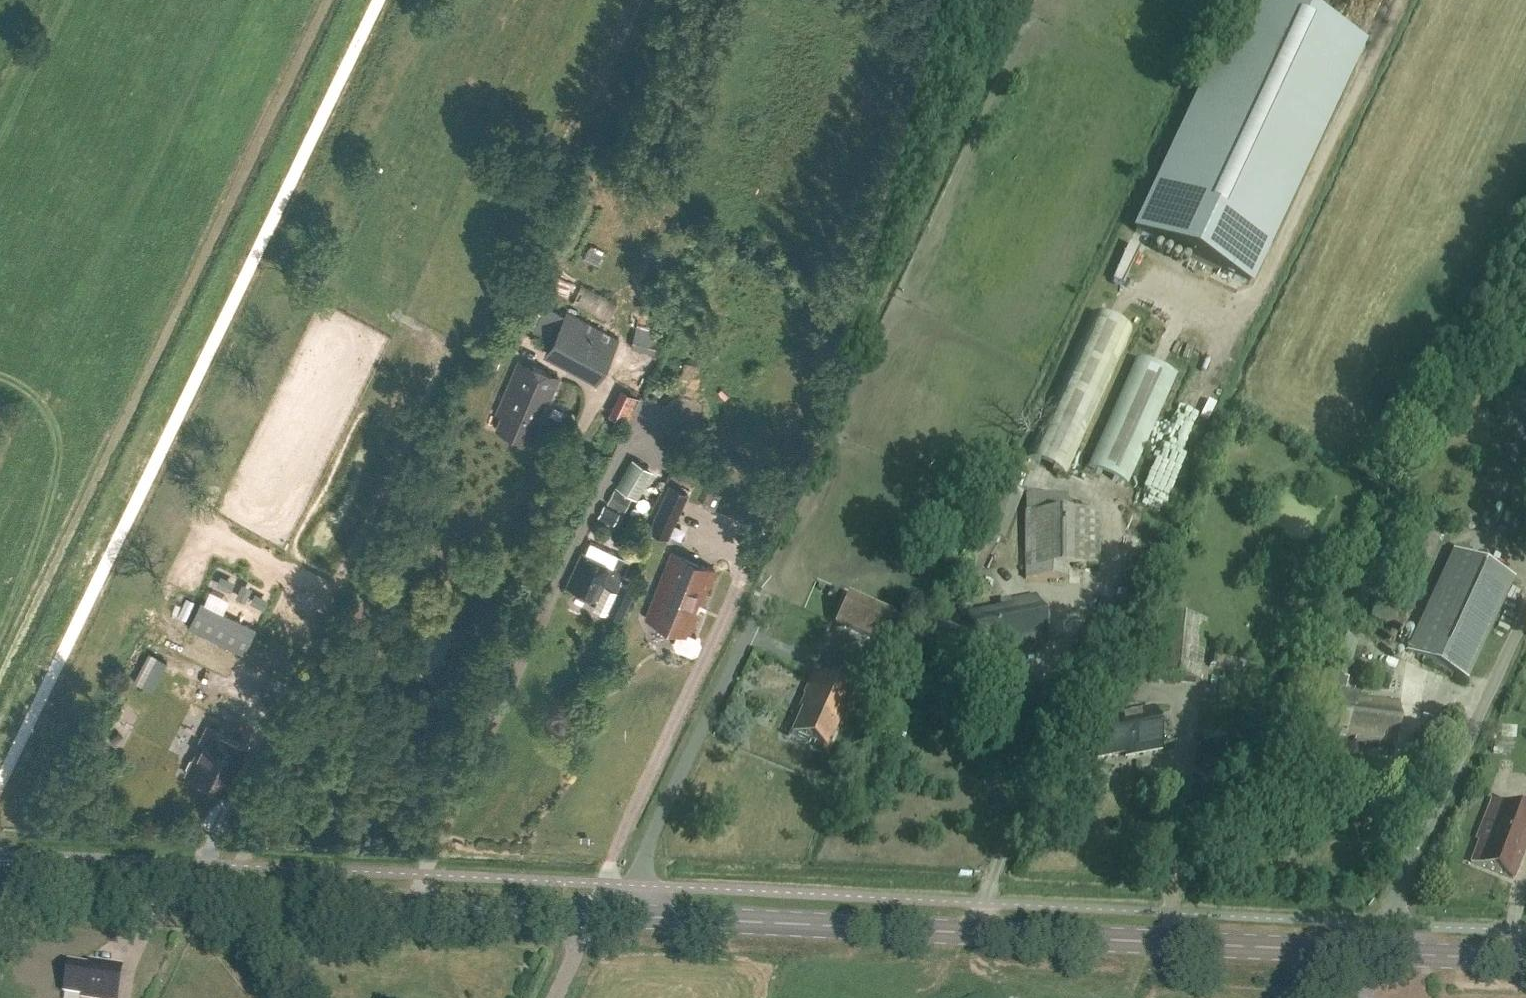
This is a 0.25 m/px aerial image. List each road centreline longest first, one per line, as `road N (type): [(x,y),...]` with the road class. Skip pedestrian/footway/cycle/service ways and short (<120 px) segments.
road 1 (unclassified): [(595,912),(632,884),(1029,0)]
road 2 (unclassified): [(378,0),(0,782)]
road 3 (secondary): [(1352,949),(595,912)]
road 4 (secondary): [(595,912),(0,884)]
road 5 (unclassified): [(458,362),(633,0)]
road 6 (unclassified): [(1352,949),(1383,923),(1525,615)]
road 7 (secondary): [(1525,958),(1352,949)]

